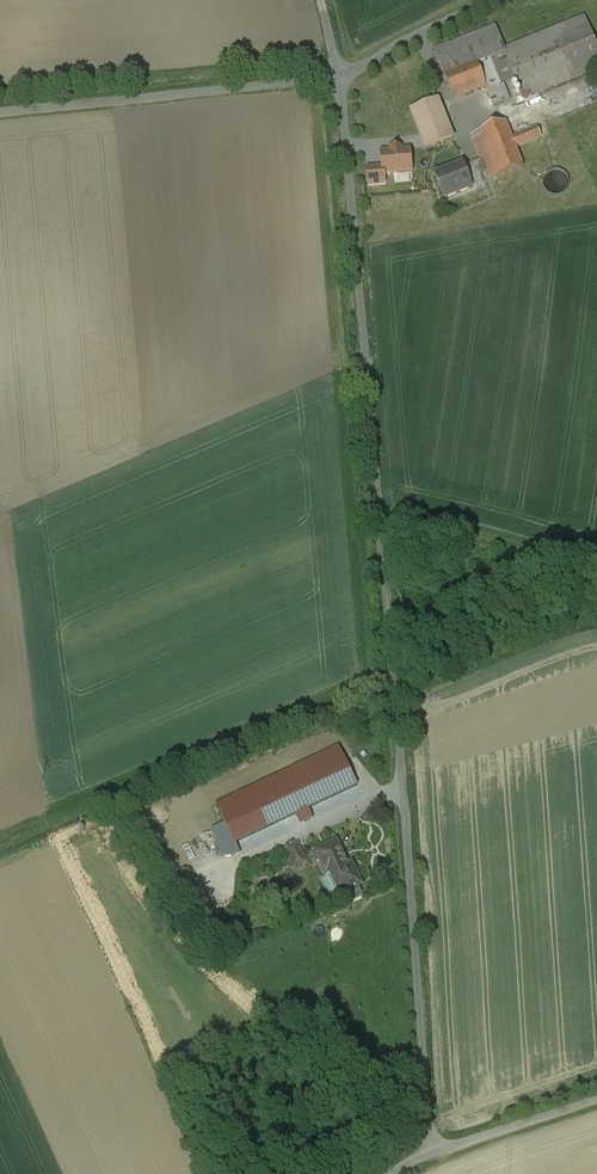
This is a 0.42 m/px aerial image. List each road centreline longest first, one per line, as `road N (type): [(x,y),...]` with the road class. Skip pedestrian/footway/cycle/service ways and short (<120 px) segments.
road 1 (unclassified): [(338,78),(368,317),(437,1151)]
road 2 (unclassified): [(0,113),(338,78)]
road 3 (unclassified): [(338,78),(486,0)]
road 4 (unclassified): [(437,1151),(596,1100)]

